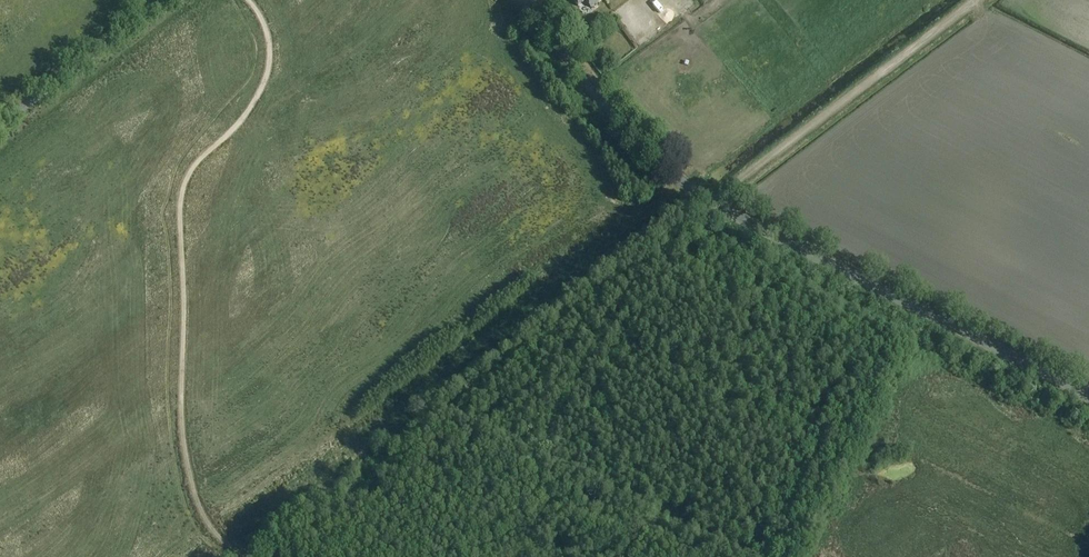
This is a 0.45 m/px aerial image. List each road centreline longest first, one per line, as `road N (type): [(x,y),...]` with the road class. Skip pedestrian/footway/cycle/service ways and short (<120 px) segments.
road 1 (tertiary): [(1088,395),(725,210),(664,170),(524,0)]
road 2 (track): [(248,0),(269,40),(265,80),(240,121),(192,169),(180,207),(183,440),(199,506),(232,548)]
road 3 (track): [(567,556),(538,472),(543,452),(637,290),(705,198)]
road 4 (track): [(711,201),(976,0)]
road 5 (tertiary): [(164,0),(0,125)]

